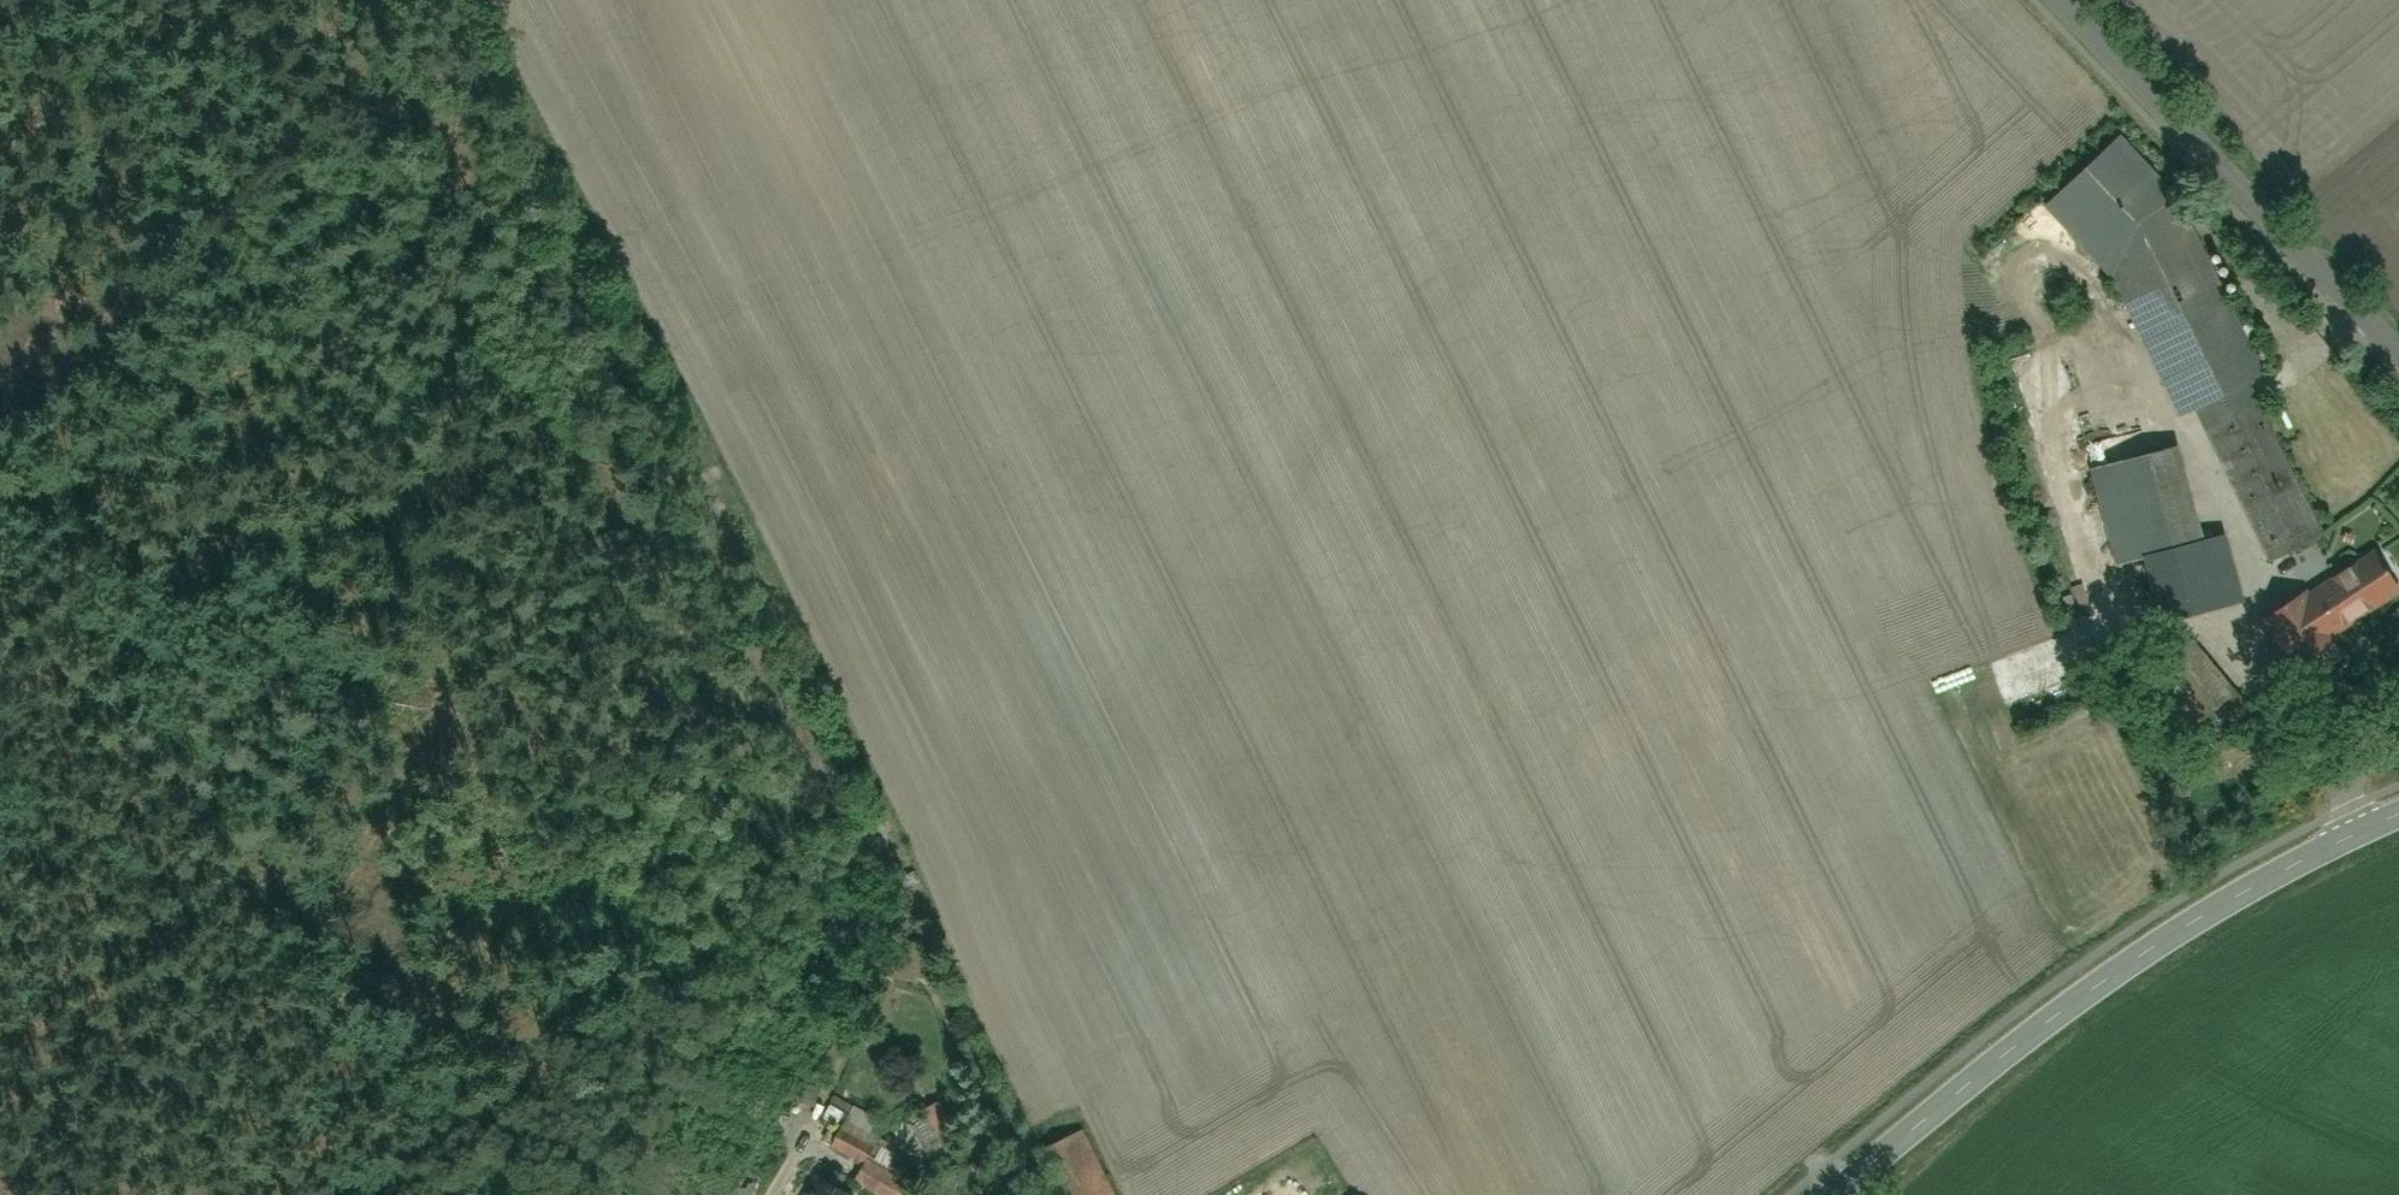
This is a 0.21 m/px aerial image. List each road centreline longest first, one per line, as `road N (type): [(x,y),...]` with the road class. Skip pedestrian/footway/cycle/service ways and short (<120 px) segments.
road 1 (tertiary): [(2398,814),(2182,927),(2065,1008),(1840,1194)]
road 2 (residential): [(2398,347),(2069,0)]

